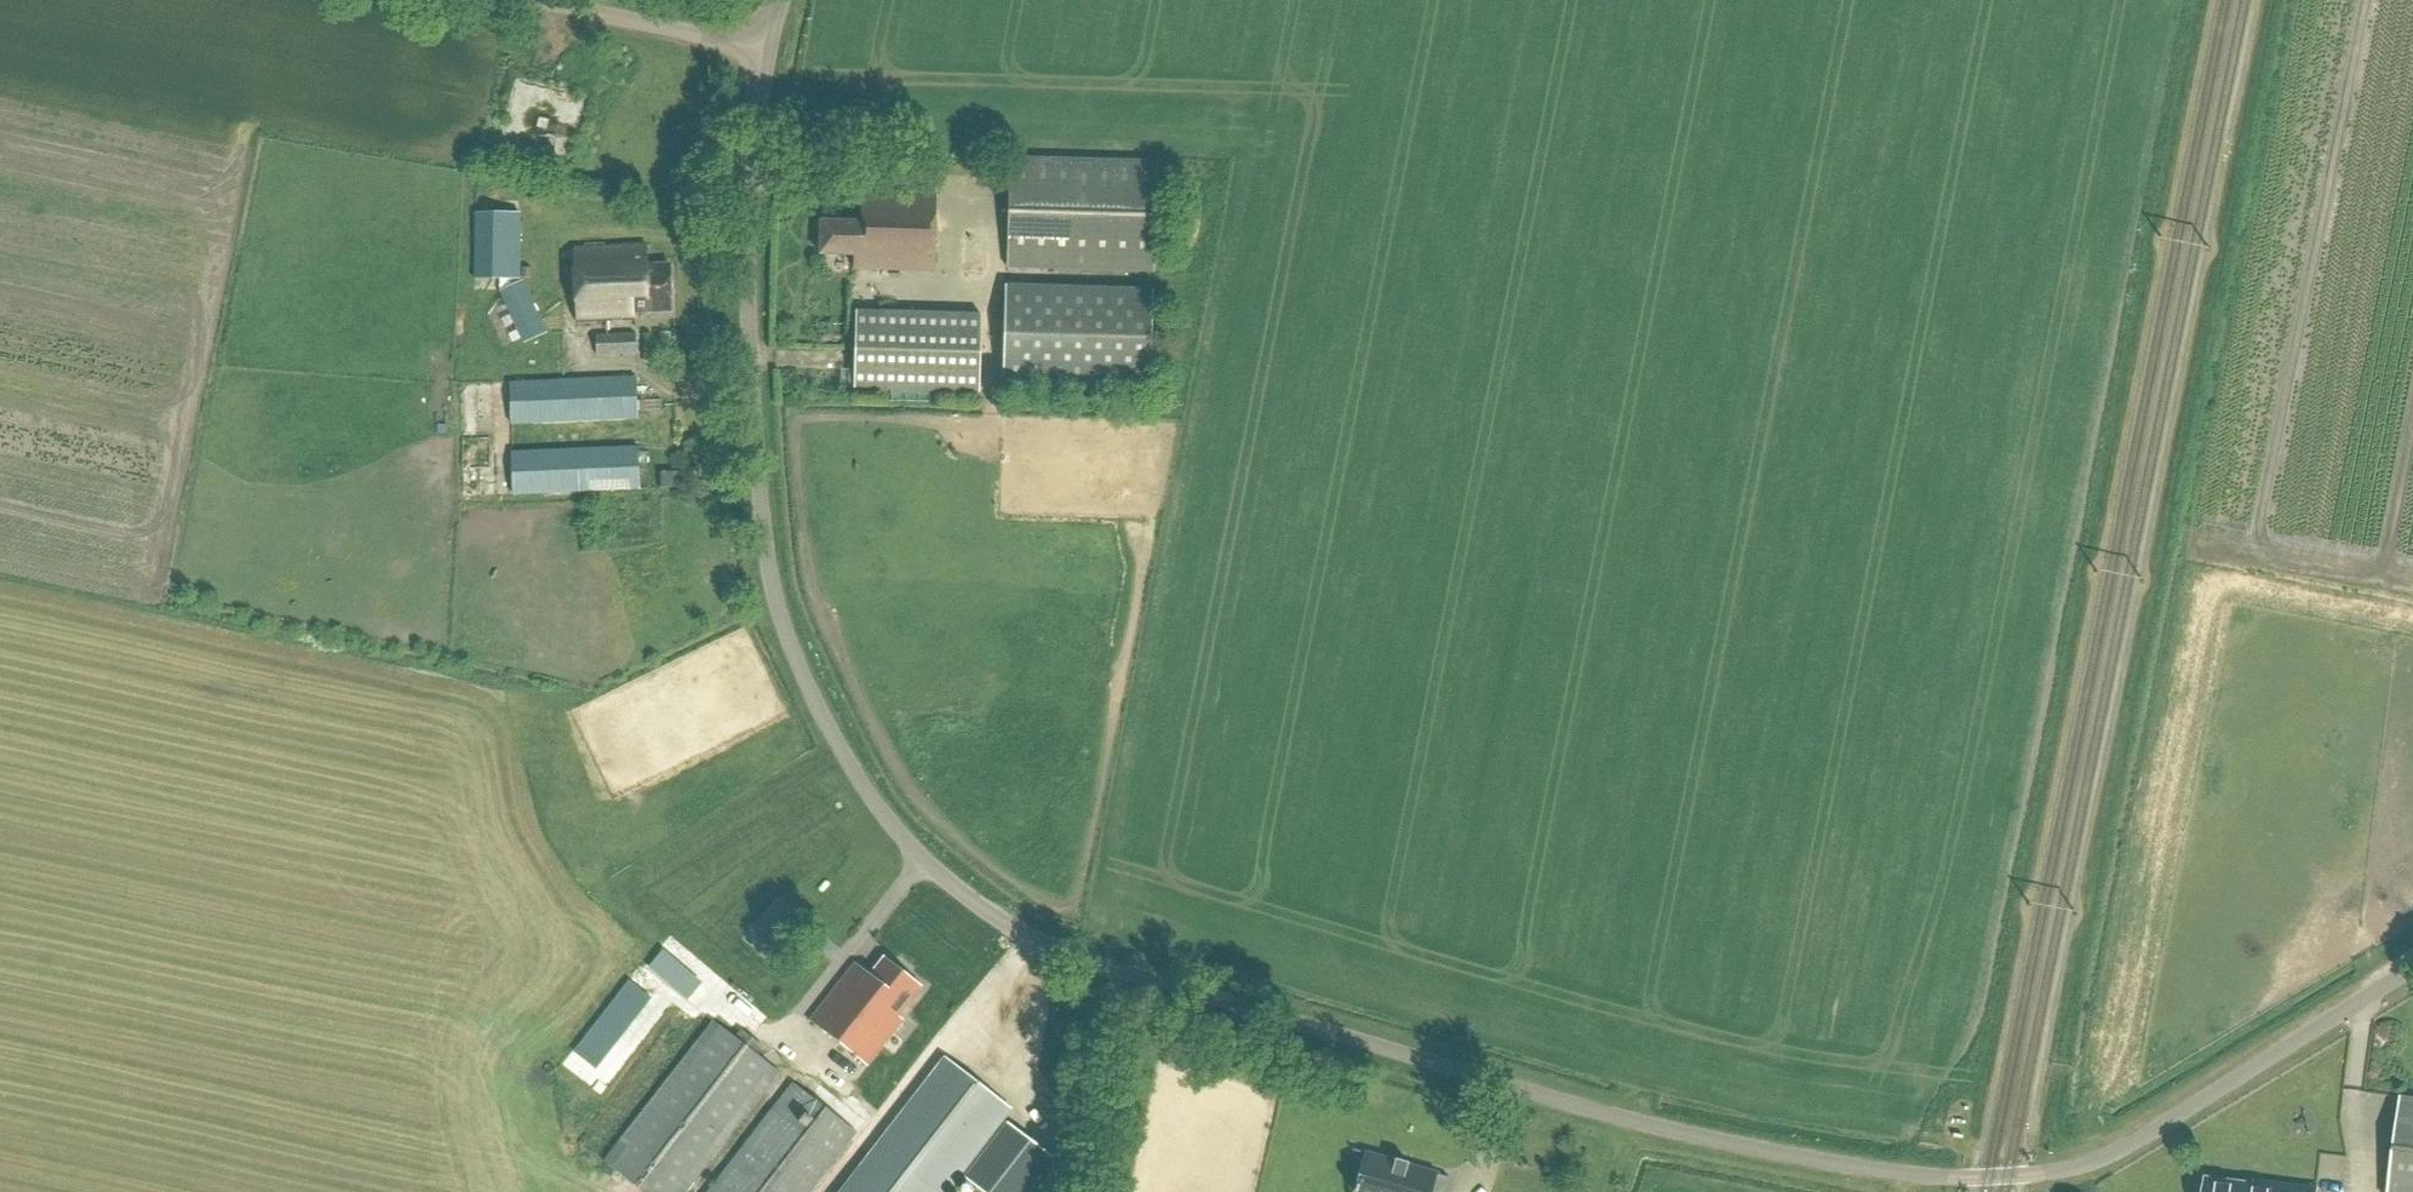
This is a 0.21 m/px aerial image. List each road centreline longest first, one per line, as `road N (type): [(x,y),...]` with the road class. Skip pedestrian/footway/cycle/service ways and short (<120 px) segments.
road 1 (unclassified): [(2412,974),(2102,1163),(2035,1179),(1964,1182),(1744,1147),(1620,1117),(1027,940),(915,854),(875,804),(809,697),(780,615),(750,364),(752,184),(770,51)]
road 2 (unclassified): [(537,0),(770,51)]

